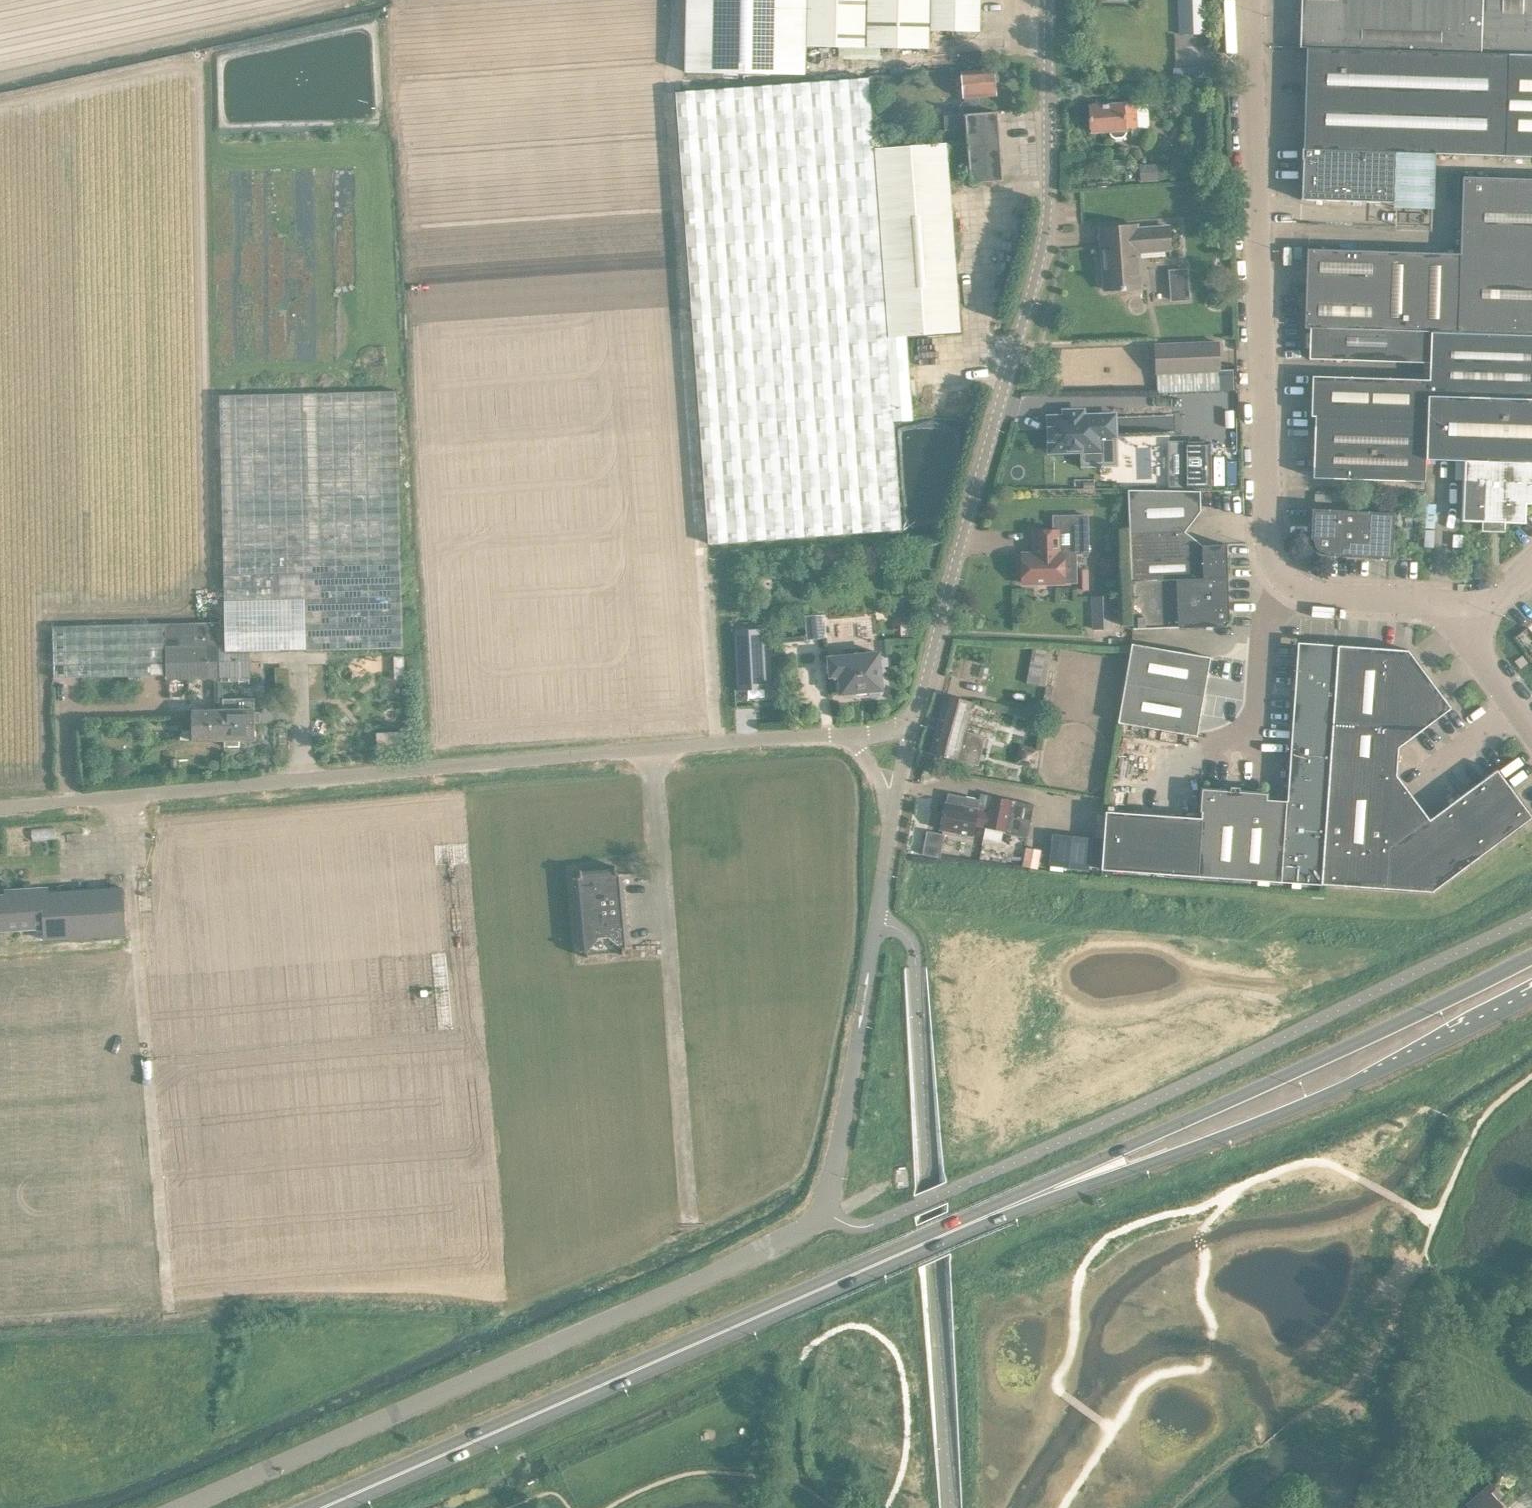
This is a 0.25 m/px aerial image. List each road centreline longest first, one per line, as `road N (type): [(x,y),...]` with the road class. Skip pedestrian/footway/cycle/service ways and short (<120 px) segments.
road 1 (primary): [(1531,972),(1337,1074),(759,1313),(324,1507)]
road 2 (track): [(39,805),(37,621),(48,614),(201,611),(206,593),(203,62)]
road 3 (unclassified): [(911,729),(1047,220),(1049,0)]
road 4 (unclassified): [(0,808),(655,754)]
road 5 (unclassified): [(1292,598),(1268,579),(1253,0)]
road 6 (track): [(168,1306),(126,798)]
road 7 (unclassified): [(690,1175),(655,754)]
road 8 (unclassified): [(655,754),(854,734)]
road 9 (residential): [(1292,598),(1267,620),(1251,763)]
road 10 (unclassified): [(1292,598),(1460,615)]
road 11 (unclassified): [(898,812),(876,956)]
road 12 (unclassified): [(1531,730),(1460,615)]

